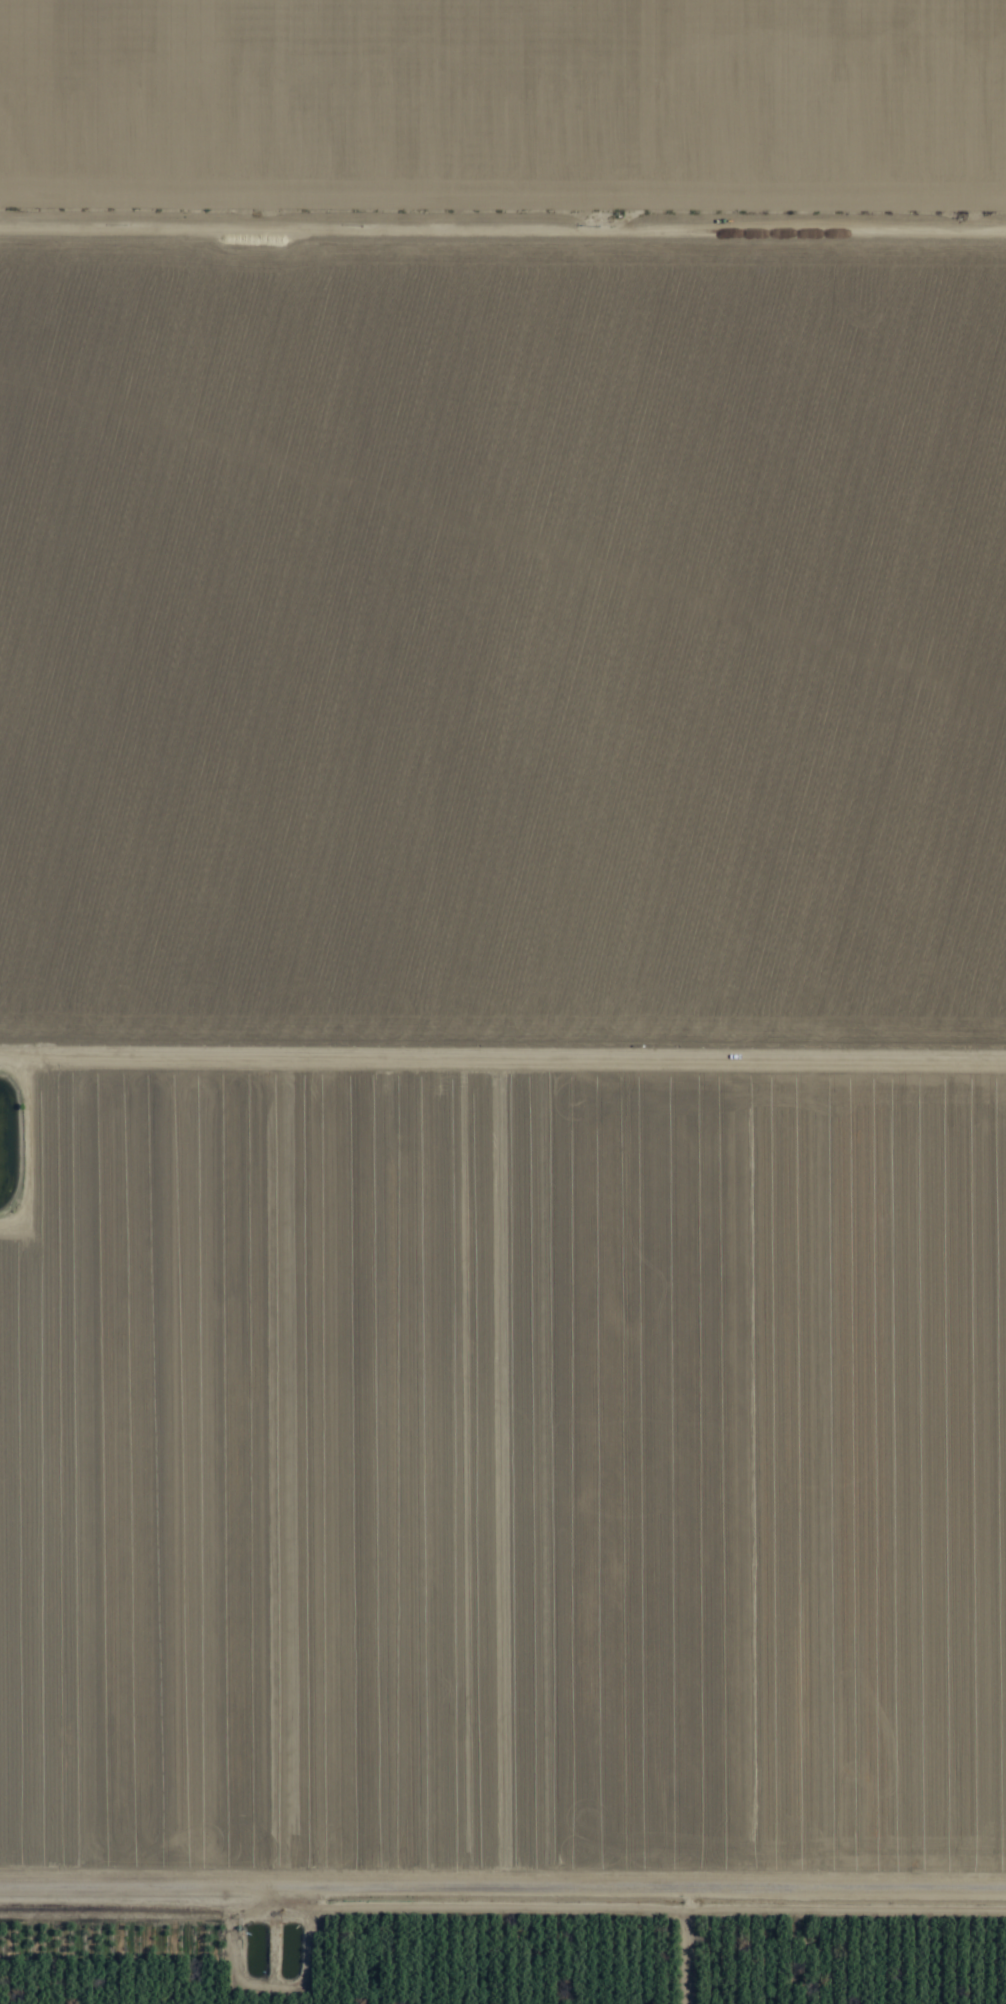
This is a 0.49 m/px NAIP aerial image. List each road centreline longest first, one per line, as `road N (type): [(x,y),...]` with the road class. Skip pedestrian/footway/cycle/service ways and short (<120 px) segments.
road 1 (residential): [(0,1882),(1005,1882)]

